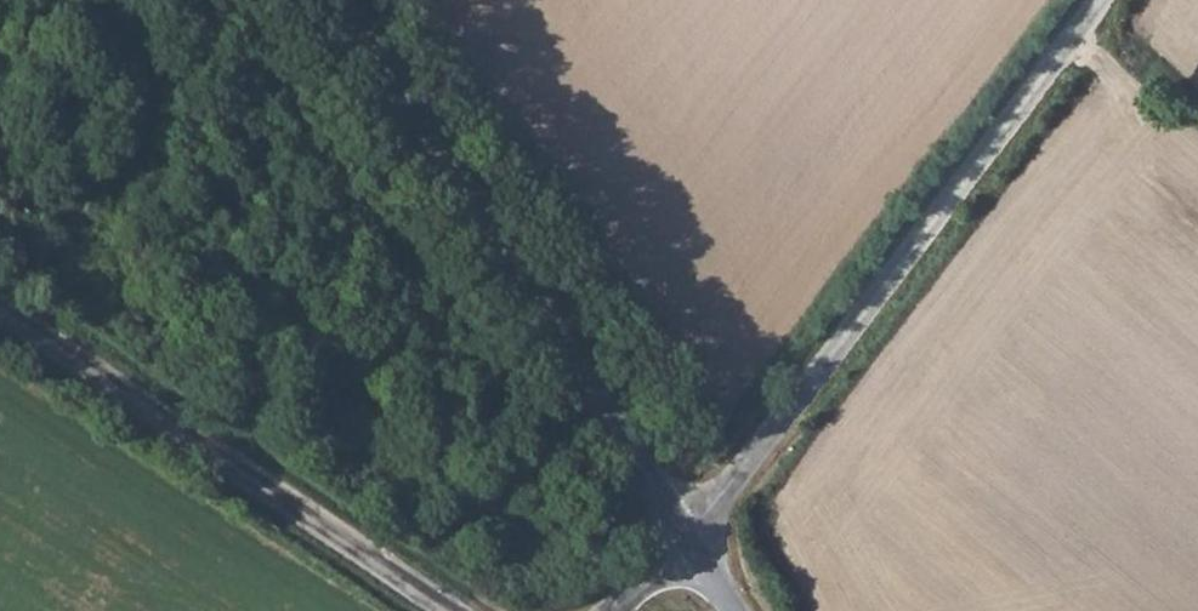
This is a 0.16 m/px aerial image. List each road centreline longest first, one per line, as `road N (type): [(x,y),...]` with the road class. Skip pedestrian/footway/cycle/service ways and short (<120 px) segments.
road 1 (unclassified): [(1102,0),(689,540)]
road 2 (unclassified): [(689,540),(336,0)]
road 3 (unclassified): [(458,610),(0,306)]

